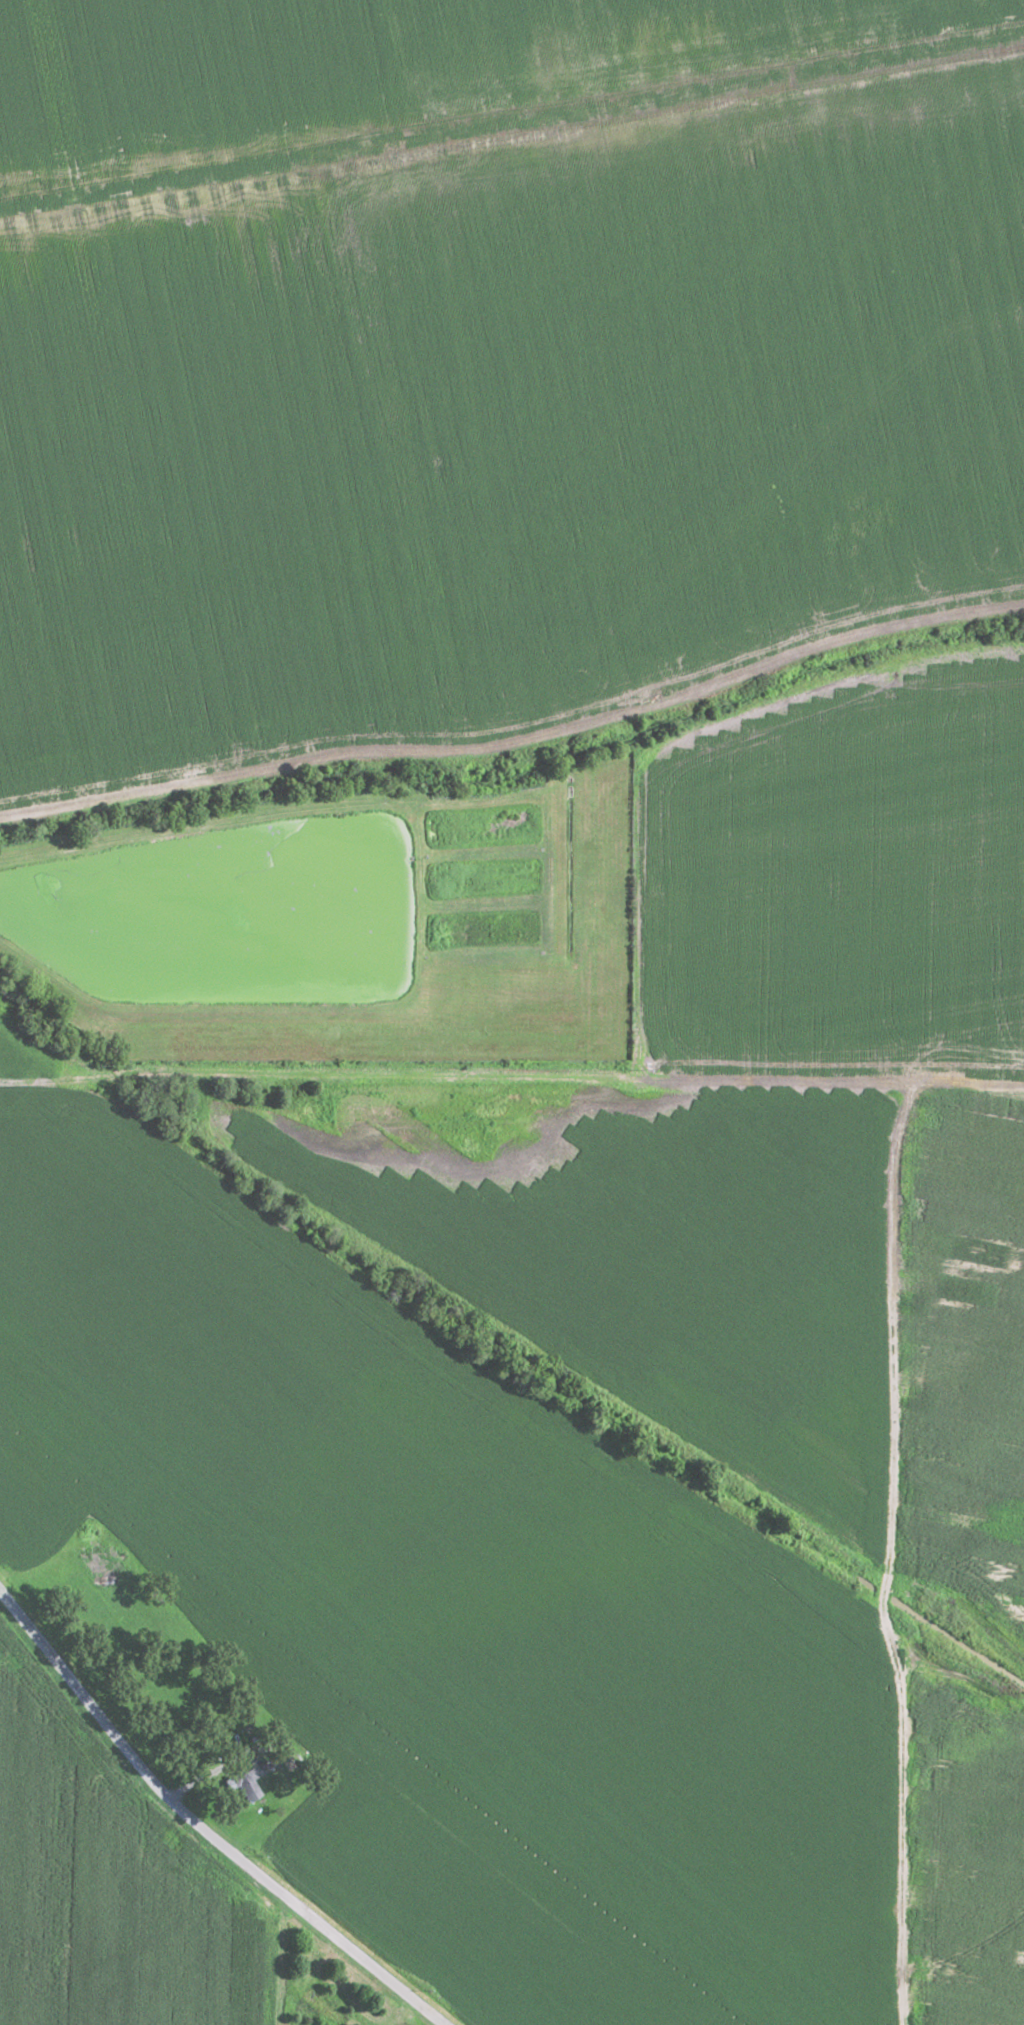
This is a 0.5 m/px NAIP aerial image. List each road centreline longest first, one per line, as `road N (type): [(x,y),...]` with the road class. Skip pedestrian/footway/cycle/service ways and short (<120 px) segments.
road 1 (residential): [(442,2024),(205,1830),(97,1717),(0,1595)]

